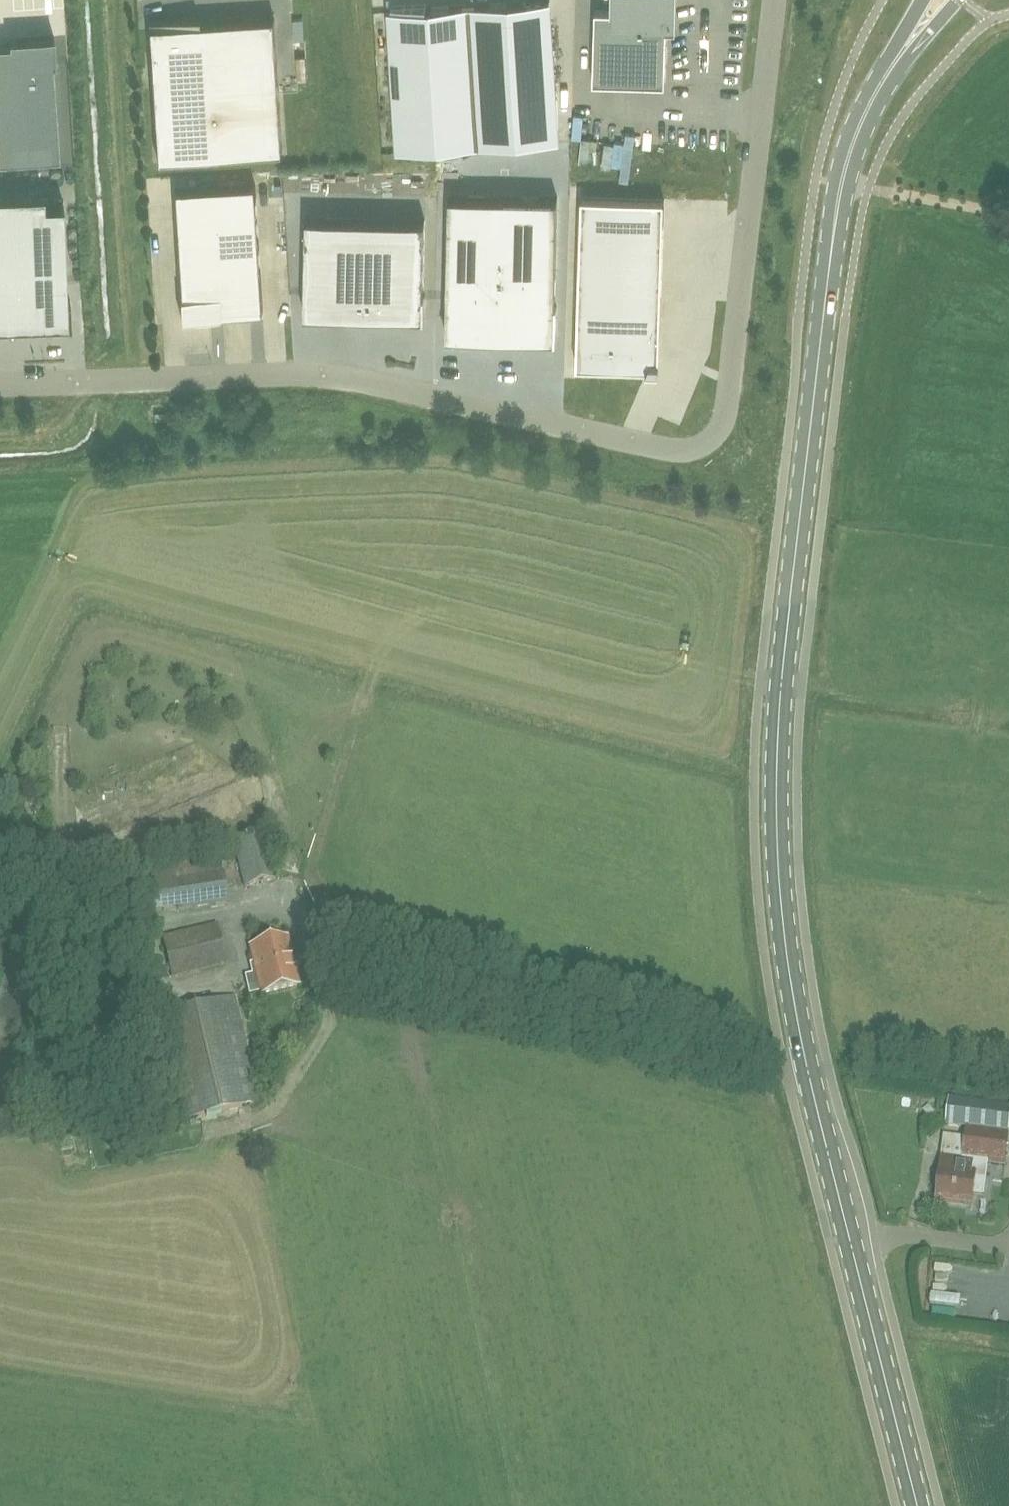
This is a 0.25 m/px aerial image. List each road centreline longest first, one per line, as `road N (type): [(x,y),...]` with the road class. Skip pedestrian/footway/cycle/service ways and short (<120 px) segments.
road 1 (unclassified): [(0,389),(299,378),(369,384),(652,448),(704,445),(730,409),(777,0)]
road 2 (secondary): [(809,1073),(789,976),(778,856),(780,706),(840,191),(853,141),(898,59)]
road 3 (unclassified): [(809,1073),(343,989)]
road 4 (secondary): [(929,1505),(809,1073)]

